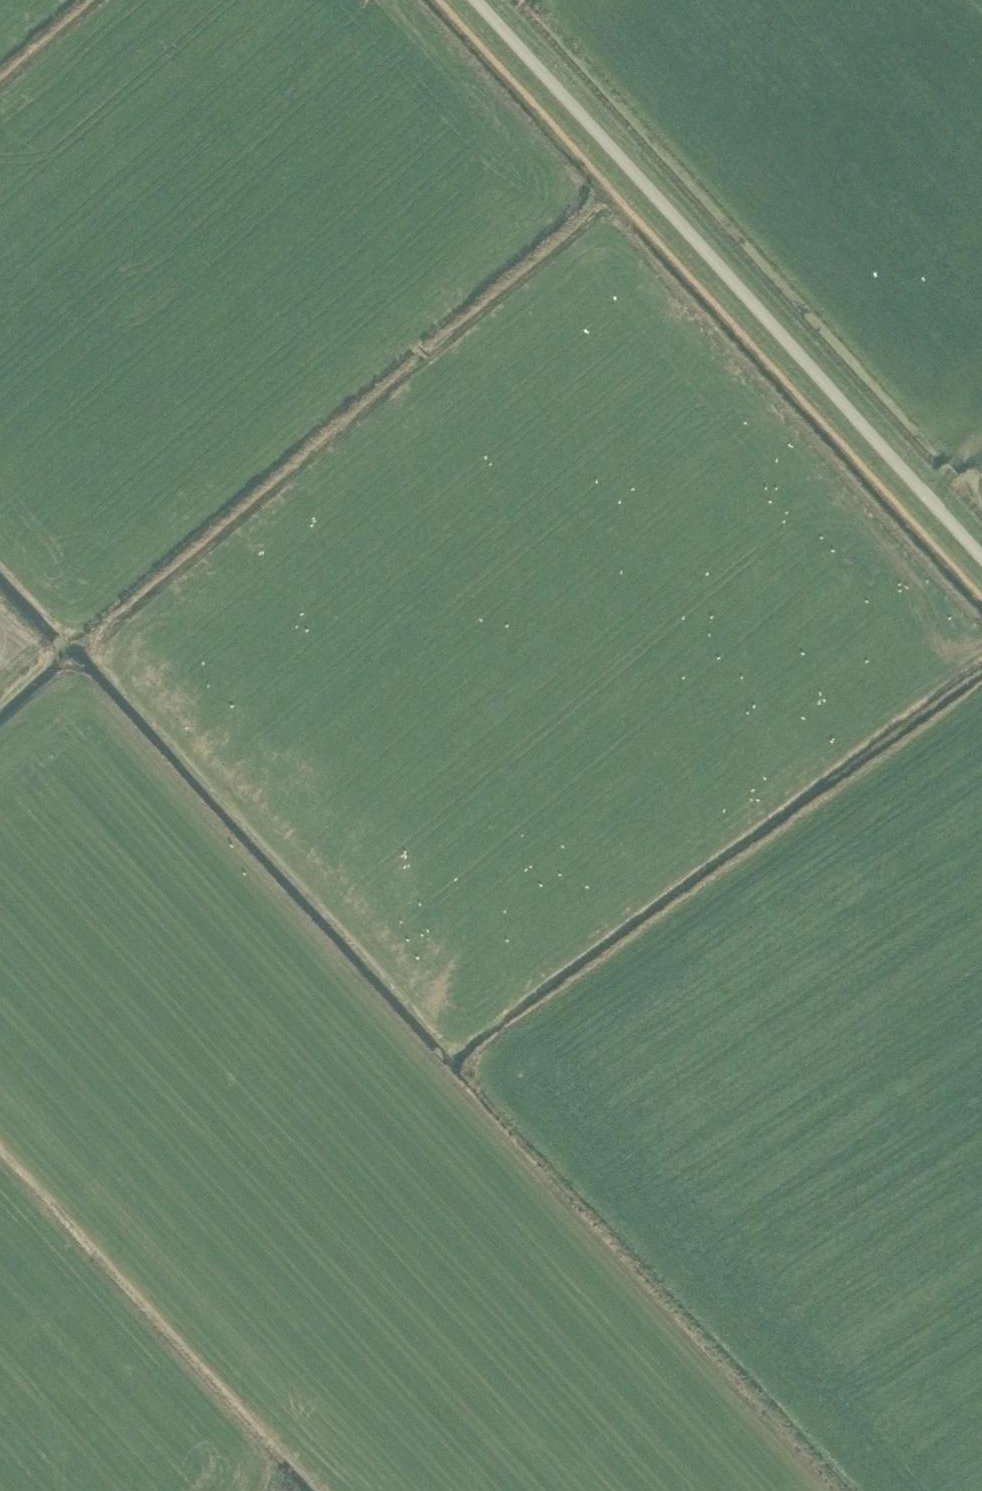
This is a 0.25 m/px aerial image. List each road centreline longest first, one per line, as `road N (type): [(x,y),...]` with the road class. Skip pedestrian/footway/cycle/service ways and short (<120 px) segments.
road 1 (unclassified): [(981,557),(476,0)]

